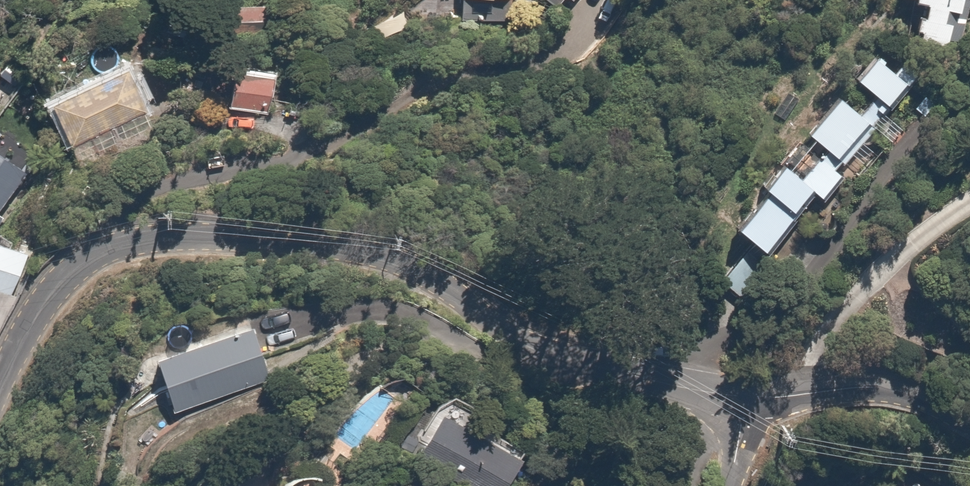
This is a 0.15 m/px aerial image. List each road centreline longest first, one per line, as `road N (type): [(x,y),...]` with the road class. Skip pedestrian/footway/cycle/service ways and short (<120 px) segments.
road 1 (residential): [(0,390),(38,308),(77,260),(115,243),(248,237),(357,251),(430,276),(507,323),(572,351),(740,395)]
road 2 (residential): [(740,395),(880,387),(969,420)]

